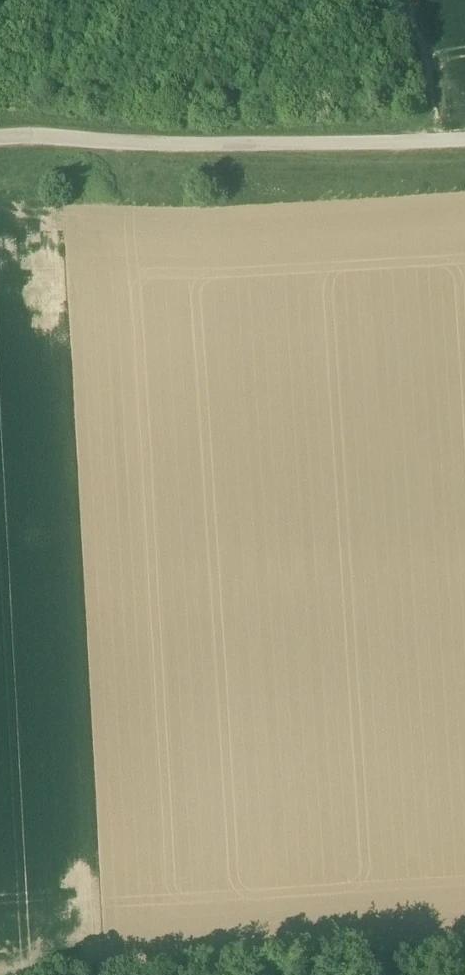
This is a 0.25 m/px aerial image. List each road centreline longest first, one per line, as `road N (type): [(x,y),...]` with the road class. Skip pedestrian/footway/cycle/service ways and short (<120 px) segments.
road 1 (track): [(0,139),(464,139)]
road 2 (track): [(196,974),(464,958)]

